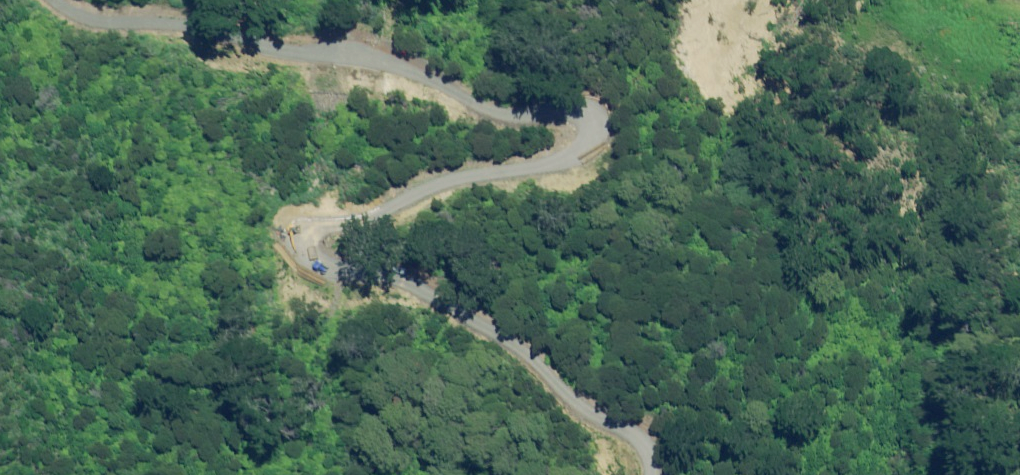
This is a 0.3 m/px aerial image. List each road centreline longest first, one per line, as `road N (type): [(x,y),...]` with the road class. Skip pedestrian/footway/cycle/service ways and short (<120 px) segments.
road 1 (track): [(24,0),(143,23),(213,23),(293,56),(363,43),(464,102),(554,112),(577,146),(510,189),(380,219),(320,250),(340,286),(427,306),(514,349),(568,416),(634,439),(638,474)]

